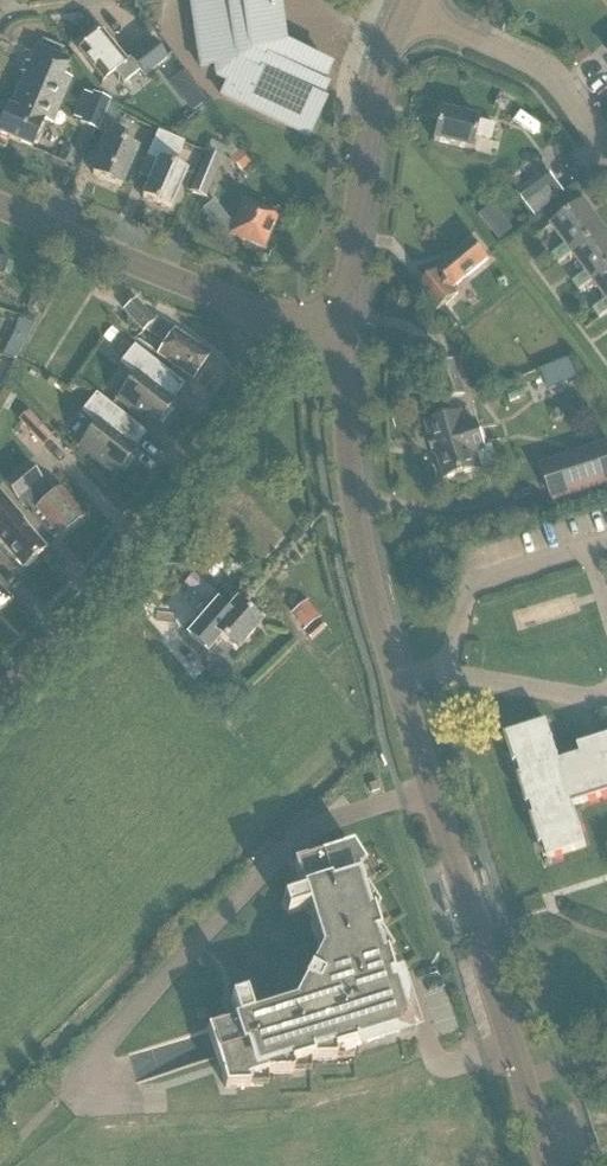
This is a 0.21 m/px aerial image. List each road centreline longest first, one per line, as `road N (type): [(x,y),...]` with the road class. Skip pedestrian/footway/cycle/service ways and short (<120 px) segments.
road 1 (residential): [(434,780),(303,822),(73,1074),(101,1101)]
road 2 (unclassified): [(0,697),(266,382),(282,318)]
road 3 (tertiary): [(555,1165),(434,780)]
road 4 (tertiary): [(405,688),(350,473),(341,318)]
road 5 (tertiary): [(341,318),(376,108),(404,10)]
road 6 (tertiary): [(282,318),(0,205)]
road 7 (residential): [(446,670),(474,583),(591,546),(606,597)]
road 8 (residential): [(606,144),(557,75),(512,49),(404,10)]
road 9 (residential): [(606,692),(446,670)]

